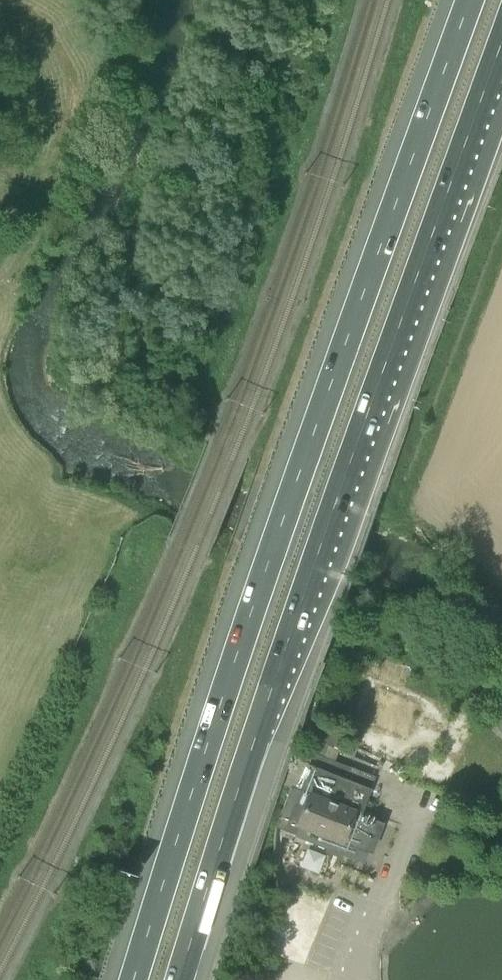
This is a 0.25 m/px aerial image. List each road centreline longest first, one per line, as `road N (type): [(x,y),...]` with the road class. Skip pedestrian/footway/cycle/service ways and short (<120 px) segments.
road 1 (motorway): [(468,0),(294,490),(134,979)]
road 2 (motorway): [(179,979),(335,501),(501,41)]

